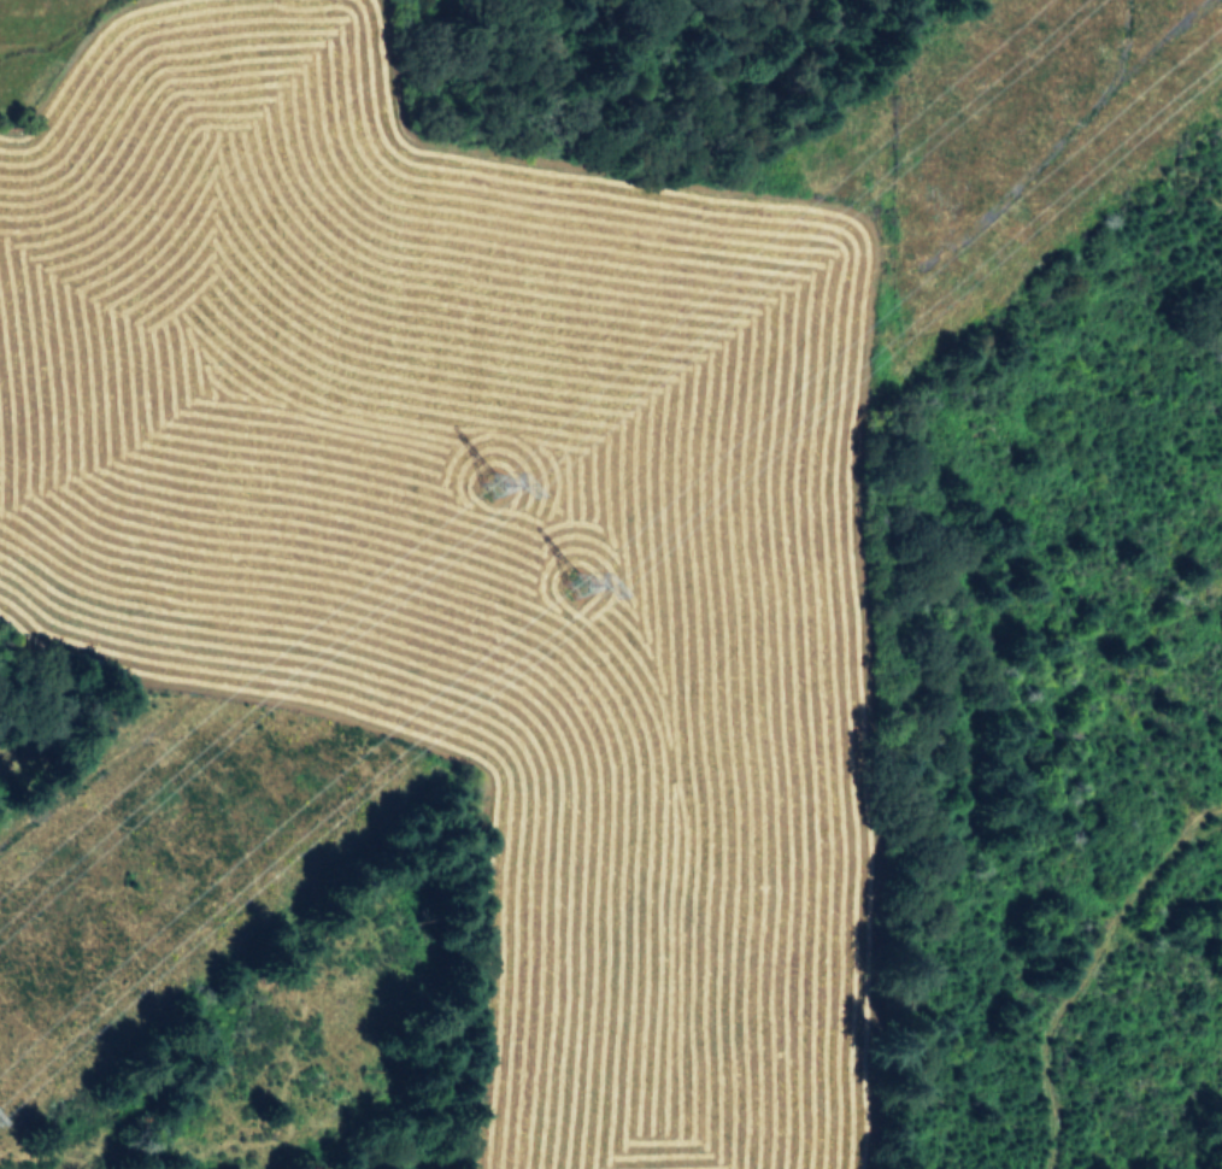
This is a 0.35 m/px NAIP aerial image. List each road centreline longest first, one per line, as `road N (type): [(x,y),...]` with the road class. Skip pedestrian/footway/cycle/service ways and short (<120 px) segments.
road 1 (track): [(1051,1168),(1059,1133),(1046,1056),(1054,1028),(1142,883),(1221,809)]

